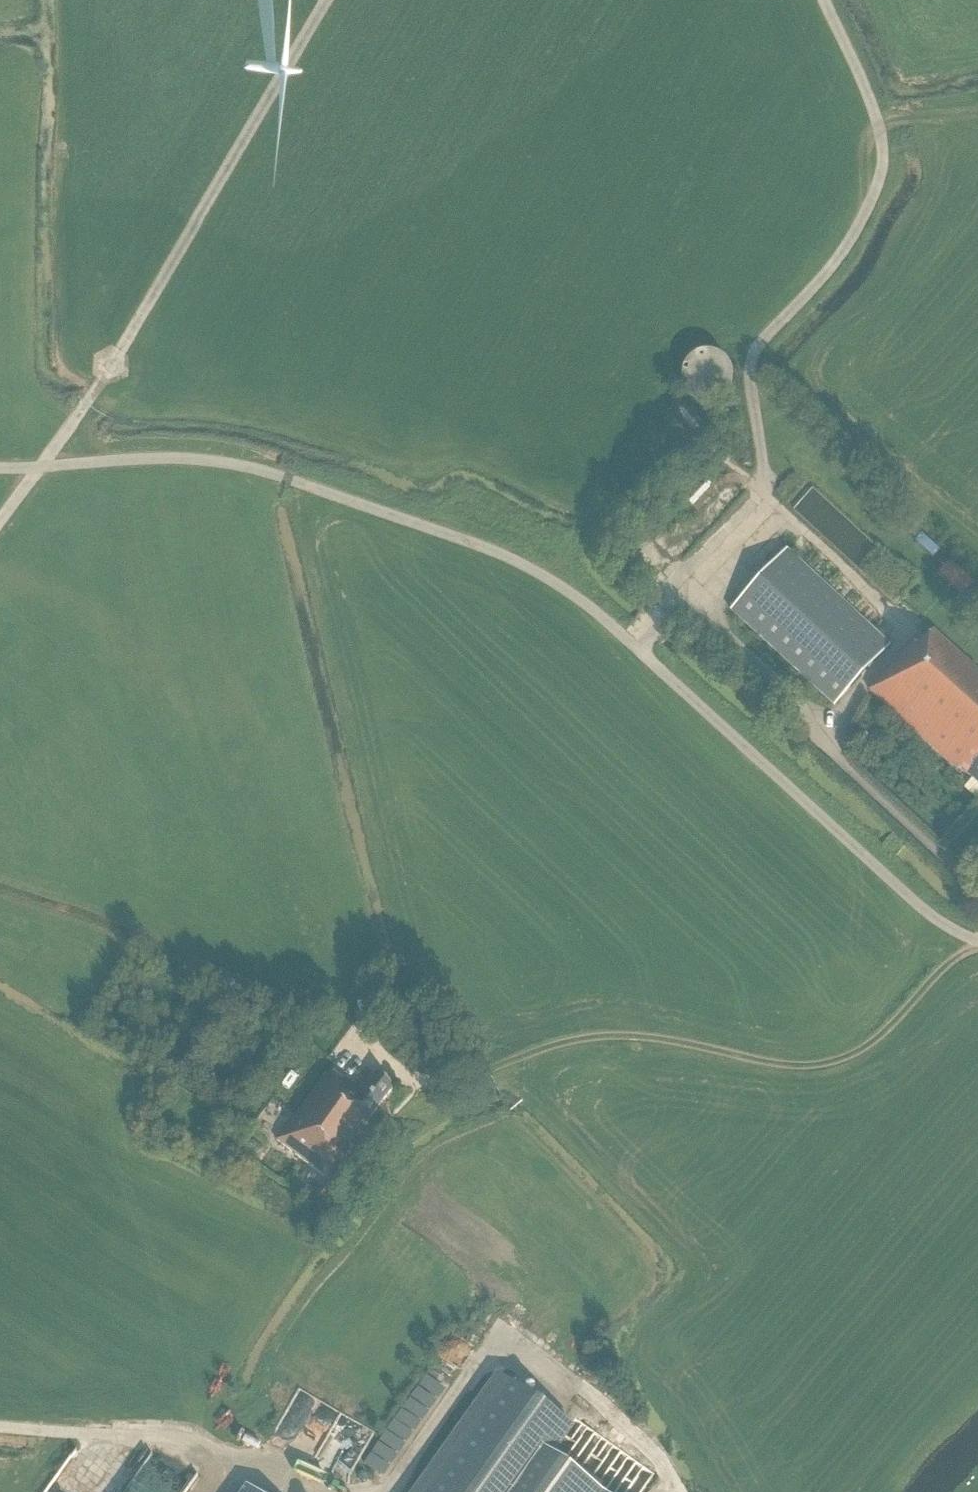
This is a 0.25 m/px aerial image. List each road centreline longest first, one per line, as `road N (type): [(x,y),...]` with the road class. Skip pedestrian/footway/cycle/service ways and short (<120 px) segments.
road 1 (unclassified): [(977,933),(957,928),(633,644),(505,558),(231,460),(187,456),(0,472)]
road 2 (track): [(633,644),(766,500),(750,350),(840,257),(888,137),(828,0)]
road 3 (track): [(0,523),(323,0)]
road 4 (track): [(465,1071),(571,1037),(635,1032),(771,1060),(833,1059),(882,1034),(941,968),(977,945)]
road 5 (track): [(977,895),(822,743),(804,709),(686,586)]
road 6 (track): [(0,1428),(190,1444),(270,1491)]

